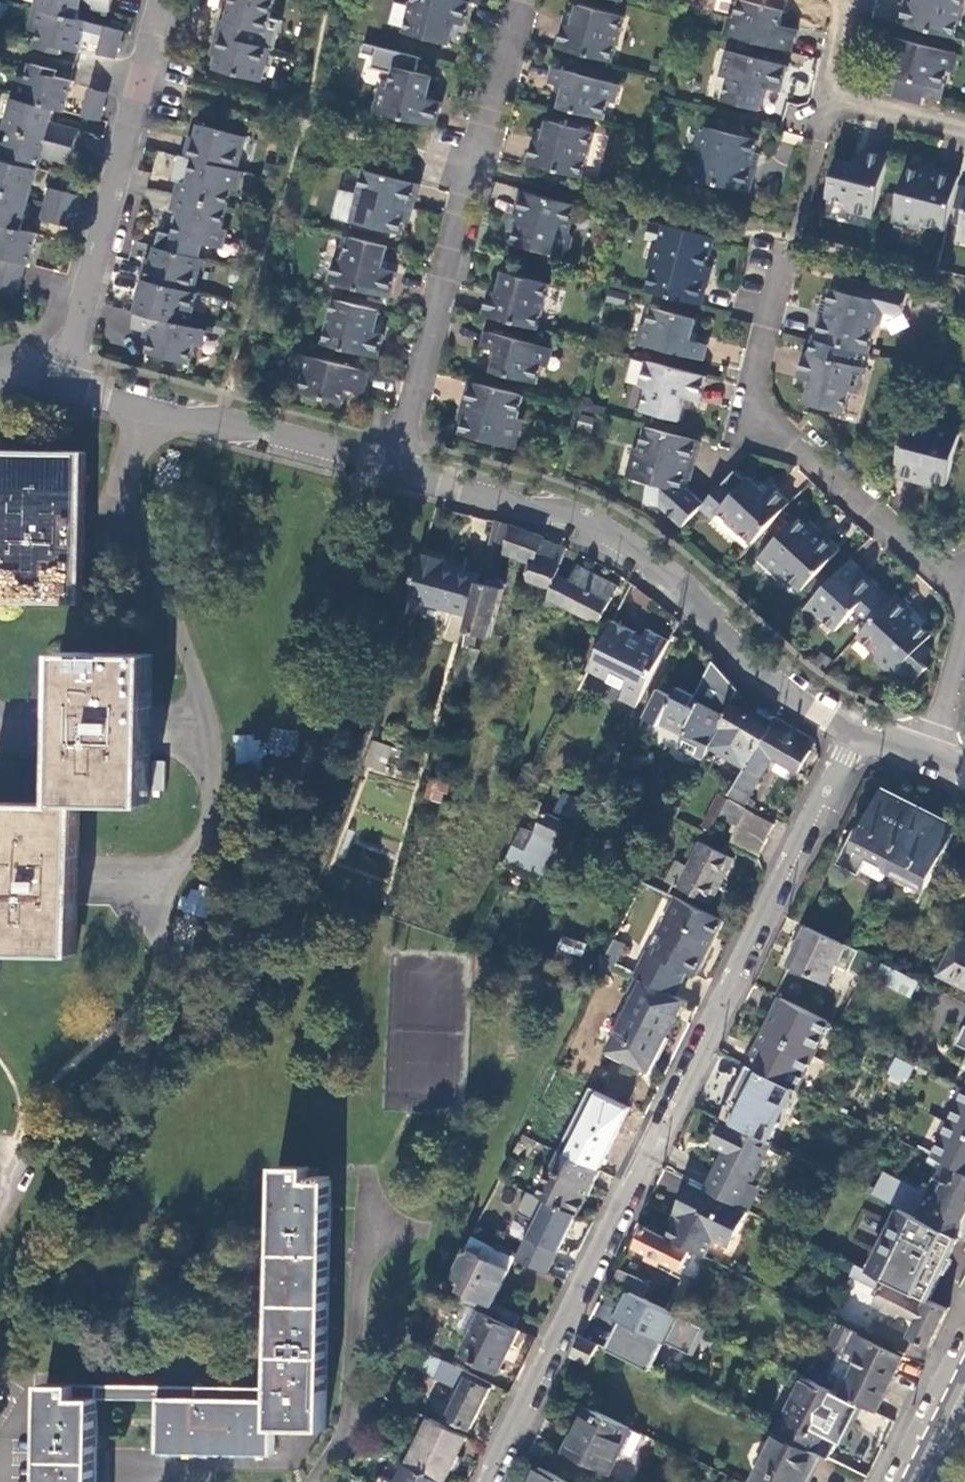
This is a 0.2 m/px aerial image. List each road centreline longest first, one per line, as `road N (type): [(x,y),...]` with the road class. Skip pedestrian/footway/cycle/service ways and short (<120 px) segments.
road 1 (residential): [(487,1481),(853,727)]
road 2 (residential): [(396,468),(560,512),(618,540),(802,702),(853,727)]
road 3 (residential): [(396,468),(520,0)]
road 4 (residential): [(964,593),(748,409),(789,245)]
road 5 (residential): [(164,0),(60,382)]
road 6 (residential): [(144,407),(396,468)]
road 7 (residential): [(124,492),(212,729)]
road 8 (residential): [(212,729),(206,832),(167,885),(91,883)]
road 9 (residential): [(964,133),(828,97)]
road 10 (primary): [(964,1362),(907,1481)]
road 11 (residential): [(935,759),(964,635)]

